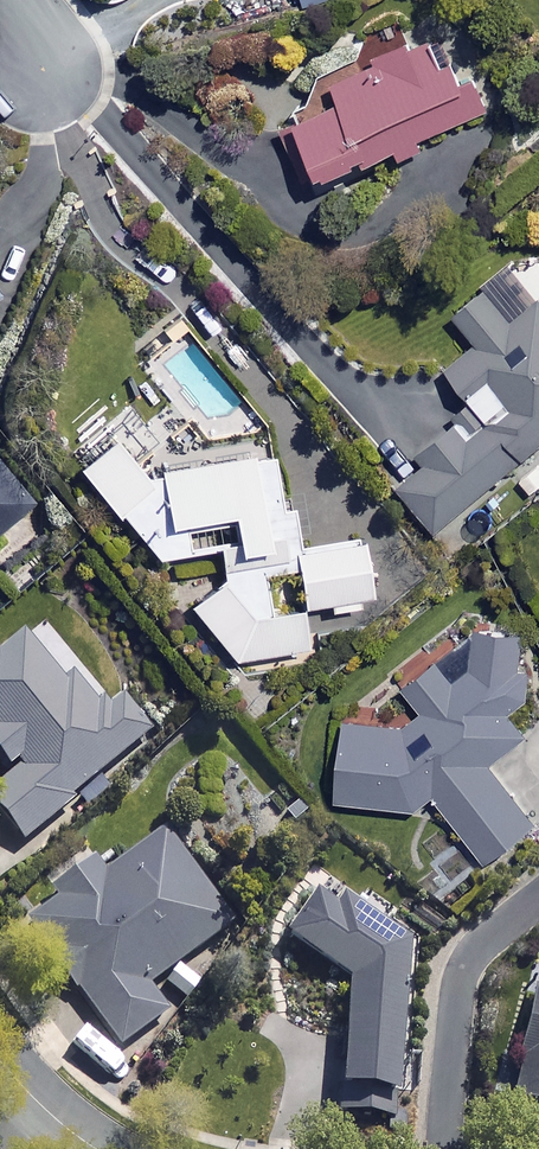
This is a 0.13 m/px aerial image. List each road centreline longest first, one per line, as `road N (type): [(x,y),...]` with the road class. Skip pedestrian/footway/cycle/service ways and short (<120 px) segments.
road 1 (residential): [(0,1063),(62,1127),(95,1148)]

